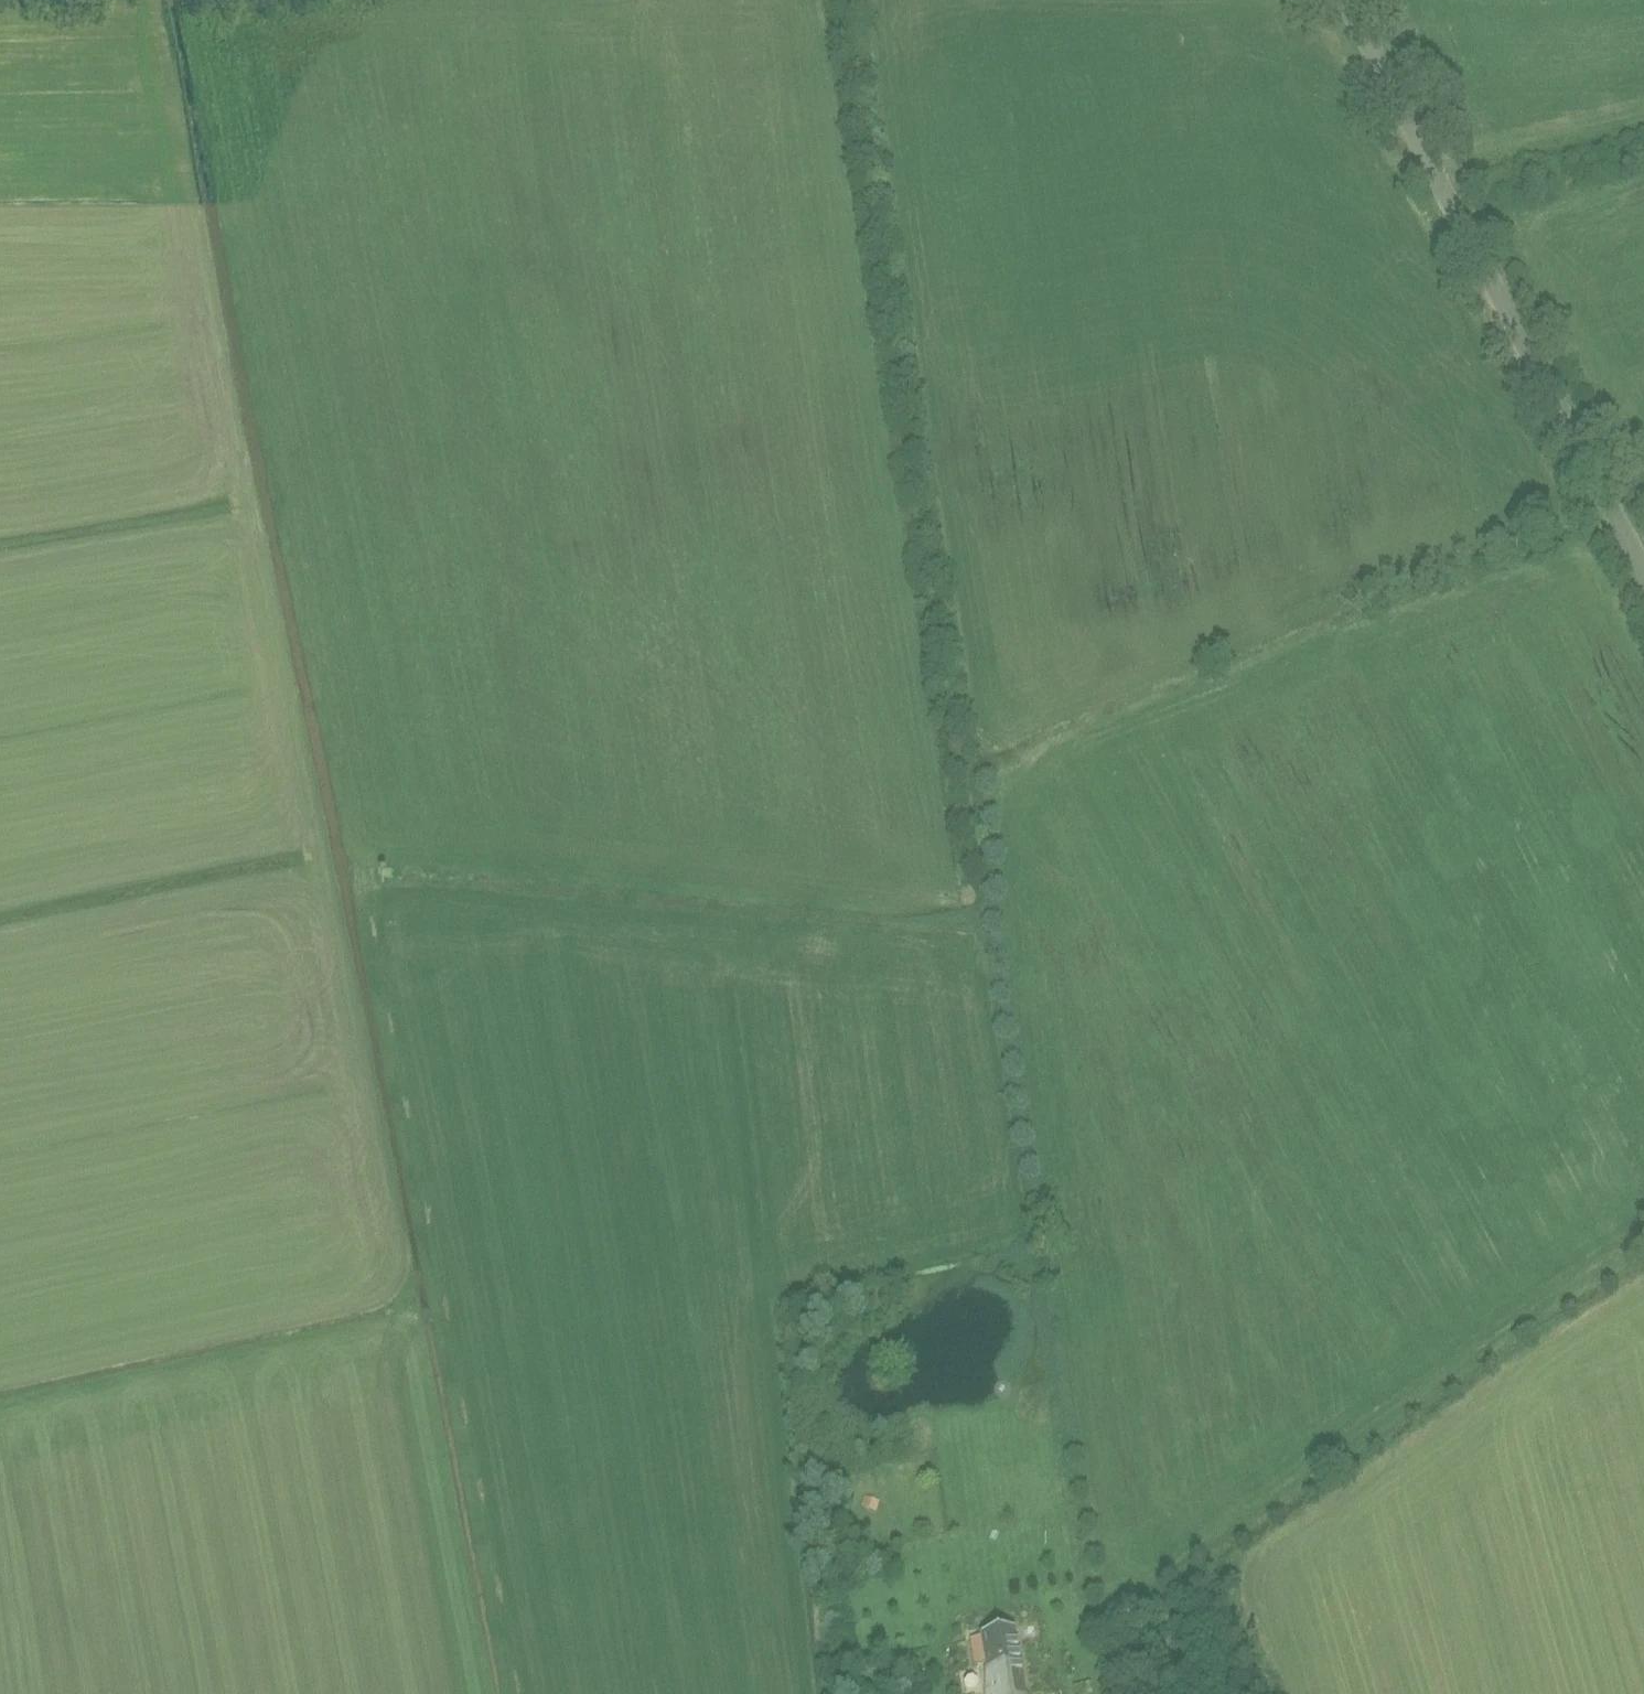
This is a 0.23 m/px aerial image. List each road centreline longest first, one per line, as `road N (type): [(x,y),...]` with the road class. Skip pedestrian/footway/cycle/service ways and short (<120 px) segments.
road 1 (unclassified): [(1643,568),(1343,0)]

